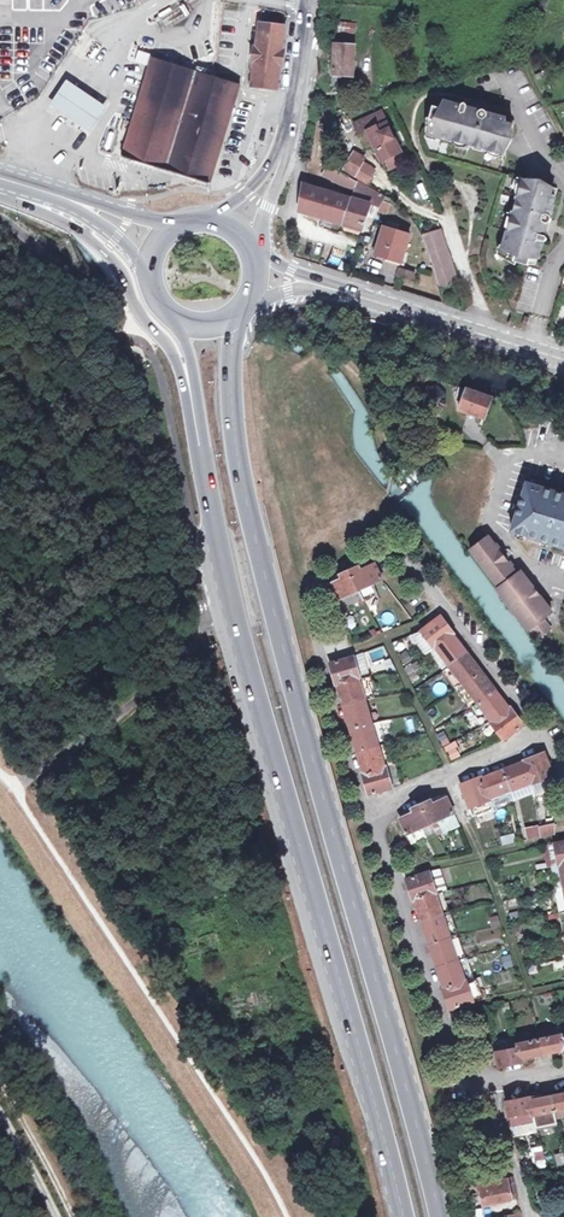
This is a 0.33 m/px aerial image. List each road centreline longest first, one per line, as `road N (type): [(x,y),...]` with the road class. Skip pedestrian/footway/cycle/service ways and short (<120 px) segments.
road 1 (primary): [(440,1216),(242,475),(233,317)]
road 2 (primary): [(210,501),(405,1216)]
road 3 (unclassified): [(368,808),(315,621),(316,588),(354,557),(389,551),(420,567),(543,737)]
road 4 (primary): [(0,192),(90,239),(123,278),(147,325),(169,344),(210,501)]
road 5 (unclassified): [(497,1084),(445,1020),(368,808)]
road 6 (secondary): [(331,289),(563,359)]
road 7 (residential): [(543,737),(368,808)]
road 8 (primary): [(177,320),(191,356),(210,501)]
road 9 (unclassified): [(278,167),(310,1)]
road 10 (unclassified): [(530,1216),(497,1084)]
road 11 (primary): [(181,224),(62,198)]

